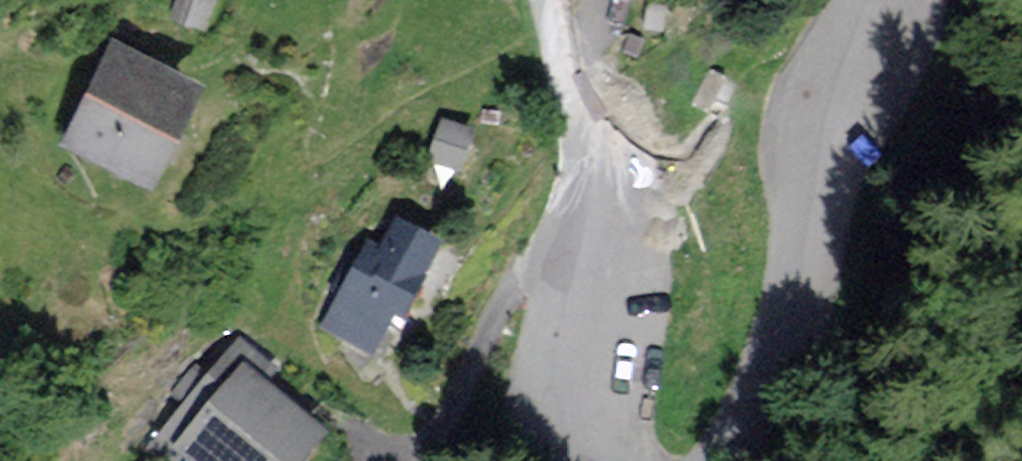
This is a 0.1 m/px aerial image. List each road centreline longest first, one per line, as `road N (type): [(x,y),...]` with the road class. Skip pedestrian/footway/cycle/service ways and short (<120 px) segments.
road 1 (unclassified): [(876,0),(774,335),(714,460)]
road 2 (residential): [(589,195),(509,302),(415,460)]
road 3 (unclassified): [(608,460),(593,408),(589,195)]
road 4 (unclassified): [(589,195),(579,107),(551,0)]

